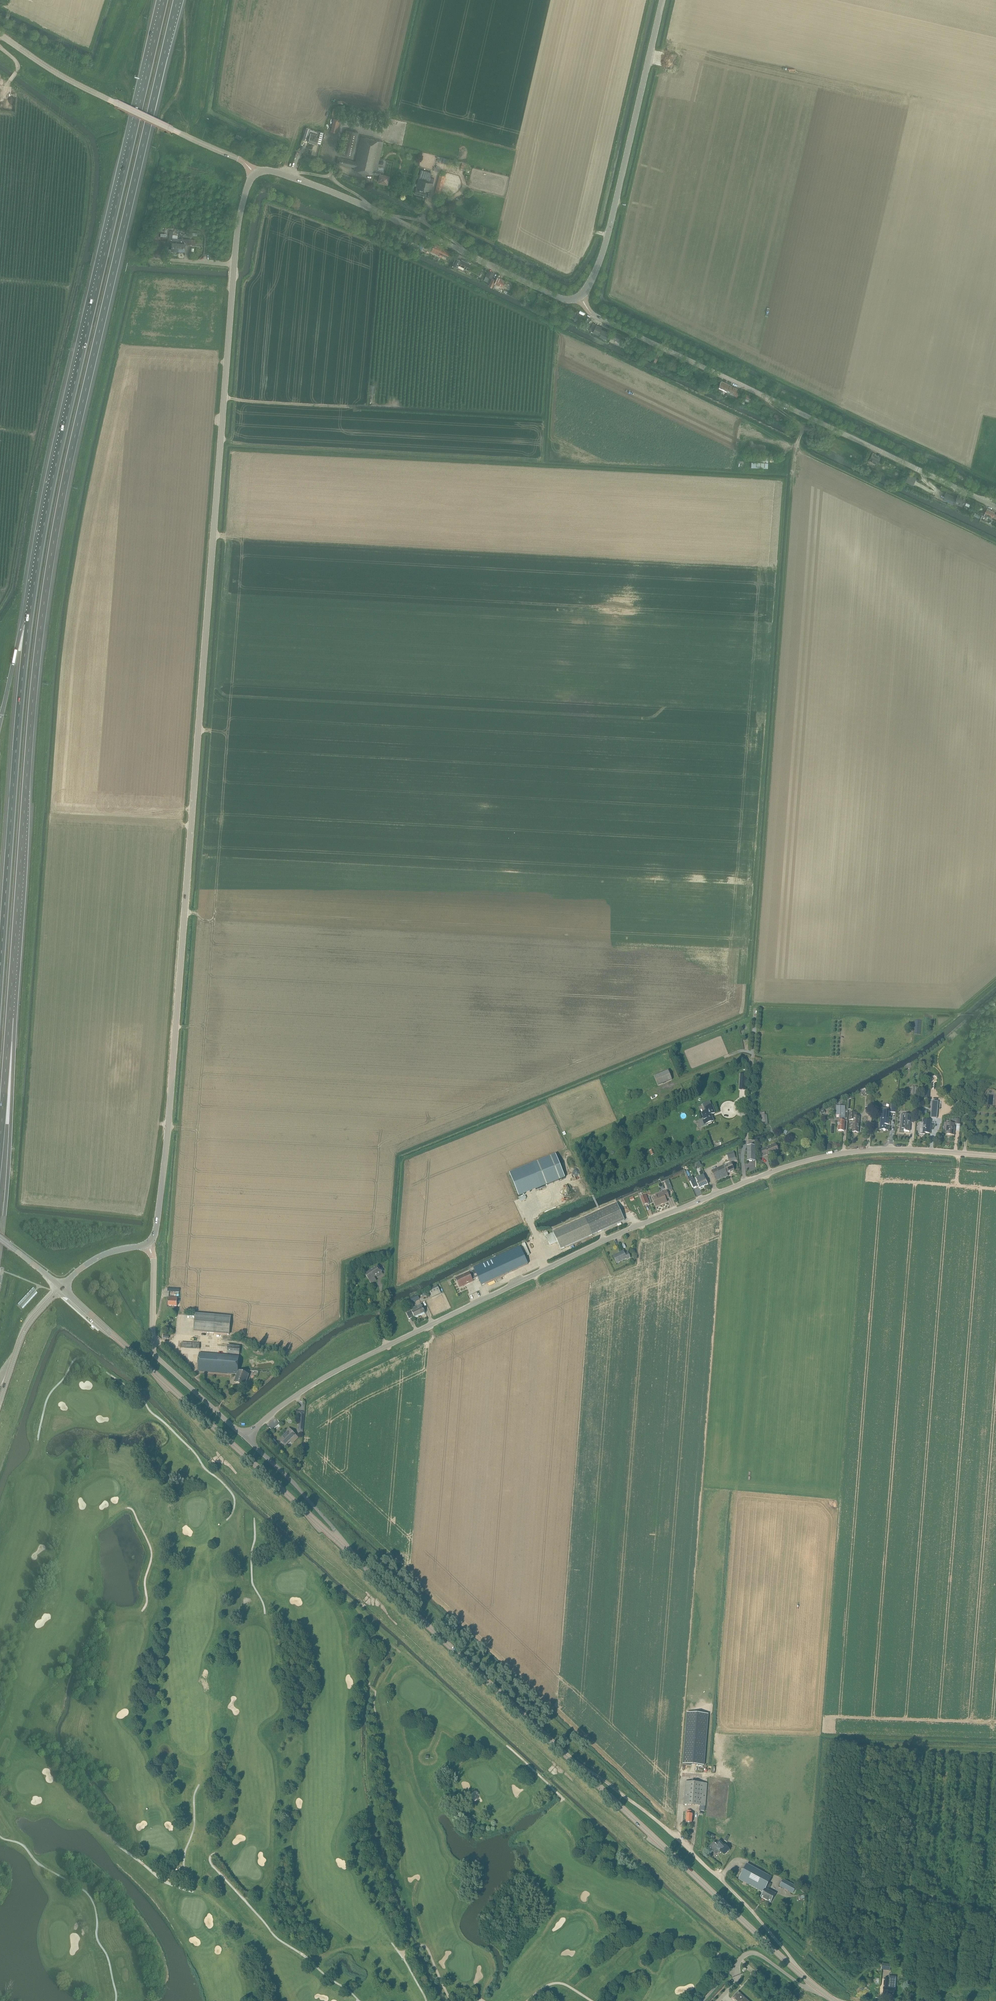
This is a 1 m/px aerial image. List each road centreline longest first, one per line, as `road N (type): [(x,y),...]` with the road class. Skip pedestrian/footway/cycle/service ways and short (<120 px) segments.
road 1 (motorway): [(0,1144),(46,590),(177,0)]
road 2 (unclassified): [(148,1244),(168,1128),(236,243),(255,175)]
road 3 (unclassified): [(245,1438),(338,1370),(625,1231),(775,1171),(870,1150),(995,1156)]
road 4 (track): [(221,439),(542,461),(550,327),(328,225)]
road 5 (track): [(660,1844),(569,1789),(222,1458),(159,1377)]
road 6 (motorway): [(164,0),(54,475),(29,625)]
road 7 (track): [(792,447),(752,1003)]
road 8 (unclassified): [(995,507),(597,317),(580,296)]
road 9 (tertiary): [(347,1550),(61,1287)]
road 10 (track): [(648,0),(587,252),(565,274),(497,243)]
road 11 (unclassified): [(580,296),(553,295),(324,189),(269,171),(255,175)]
road 12 (motorway): [(29,625),(0,973)]
road 13 (tertiary): [(582,1771),(347,1550)]
road 14 (track): [(224,398),(545,416)]
road 15 (unclassified): [(580,296),(606,242),(663,0)]
road 16 (unclassified): [(795,1970),(750,1909),(685,1846),(582,1771)]
road 17 (unclassified): [(255,175),(240,160),(70,81),(0,35)]
road 18 (tertiary): [(795,1970),(582,1771)]
road 19 (unclassified): [(245,1438),(155,1354),(148,1244)]
road 20 (track): [(12,43),(112,83),(124,71),(147,0)]
road 21 (track): [(292,144),(216,109),(232,0)]
road 22 (track): [(119,79),(129,96),(92,250)]
road 23 (track): [(993,1003),(976,1023),(965,1154)]
road 24 (unclassified): [(347,1550),(245,1438)]
road 25 (track): [(193,140),(217,0)]
road 26 (track): [(423,0),(392,133)]
road 27 (track): [(183,135),(203,0)]
road 28 (tertiary): [(0,1402),(24,1333),(61,1287)]
road 29 (track): [(158,134),(183,69),(184,11)]

